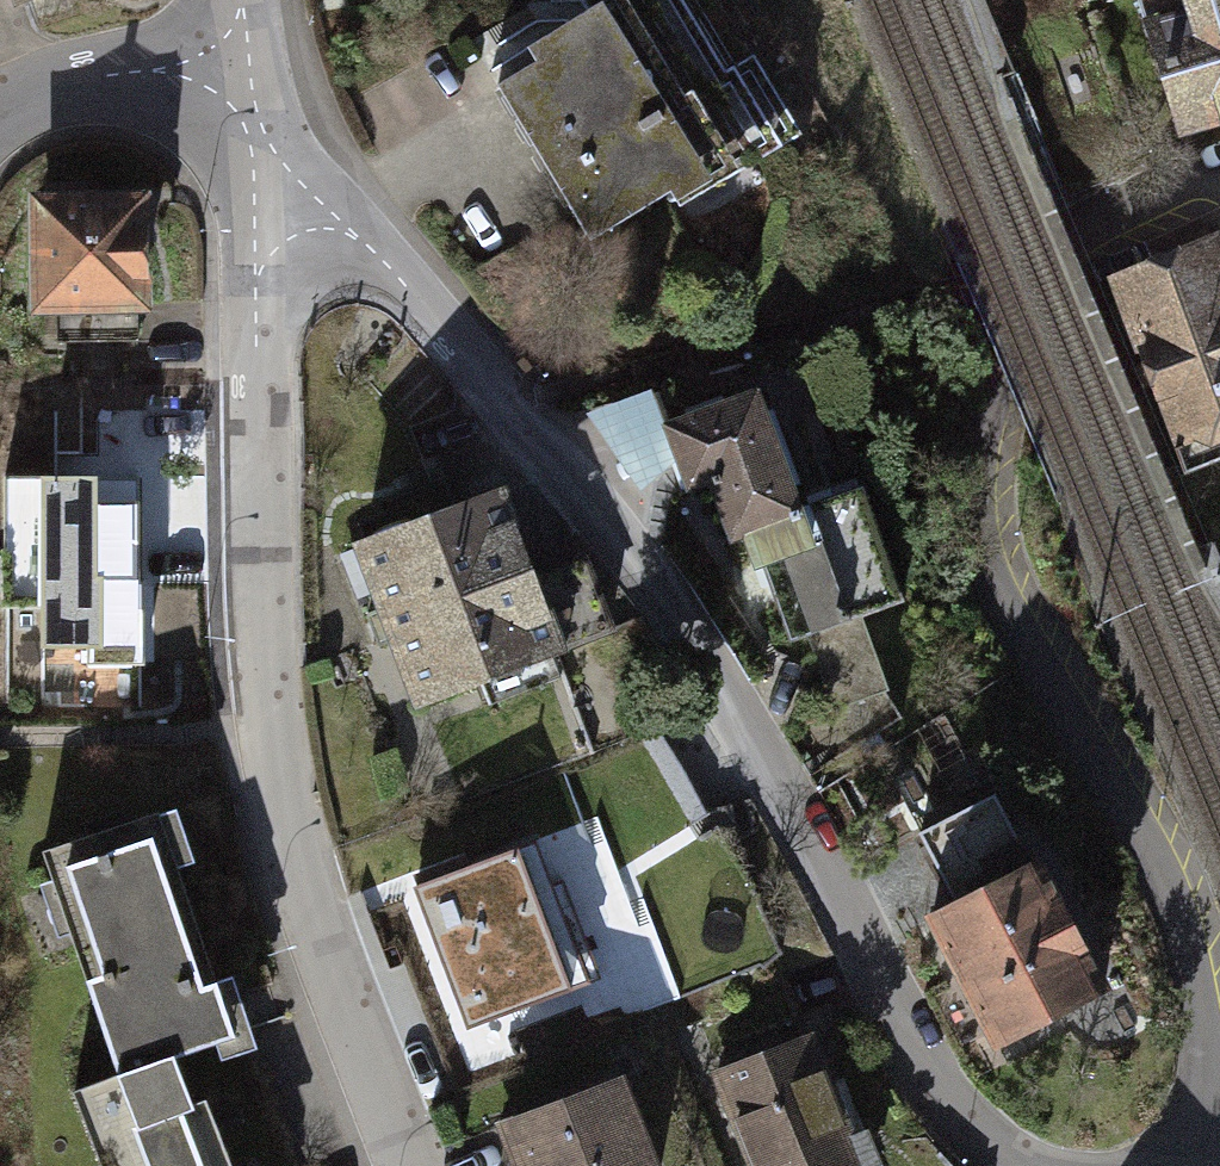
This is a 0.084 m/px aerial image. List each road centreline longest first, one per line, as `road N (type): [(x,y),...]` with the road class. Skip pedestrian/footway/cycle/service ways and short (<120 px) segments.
road 1 (residential): [(1018,1165),(972,1123),(918,1044),(693,617),(385,262),(259,140)]
road 2 (residential): [(1219,172),(1077,246),(1004,379),(987,452),(985,507),(1009,614),(1152,845),(1197,965),(1206,1074),(1195,1128),(1163,1165)]
road 3 (residential): [(412,1165),(306,883),(269,726),(258,611),(259,140)]
road 4 (residential): [(259,140),(201,86),(131,71)]
road 5 (residential): [(259,140),(242,0)]
road 6 (residential): [(131,71),(0,112)]

